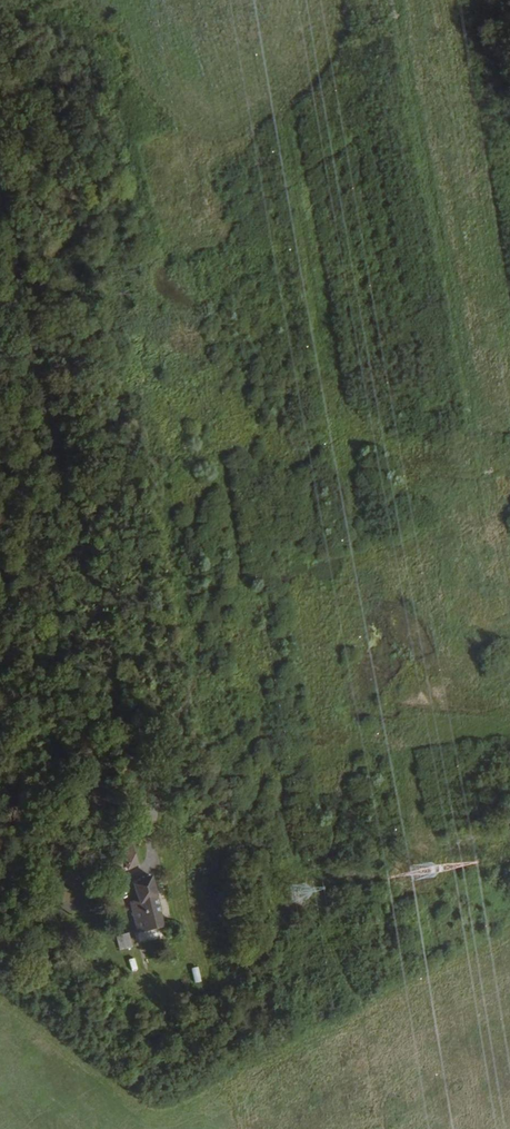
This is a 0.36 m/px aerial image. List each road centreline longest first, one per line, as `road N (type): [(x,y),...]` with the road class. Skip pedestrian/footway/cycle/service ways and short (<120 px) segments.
road 1 (unclassified): [(56,484),(146,845)]
road 2 (unclassified): [(56,484),(0,230)]
road 3 (unclassified): [(0,939),(138,870),(146,845)]

